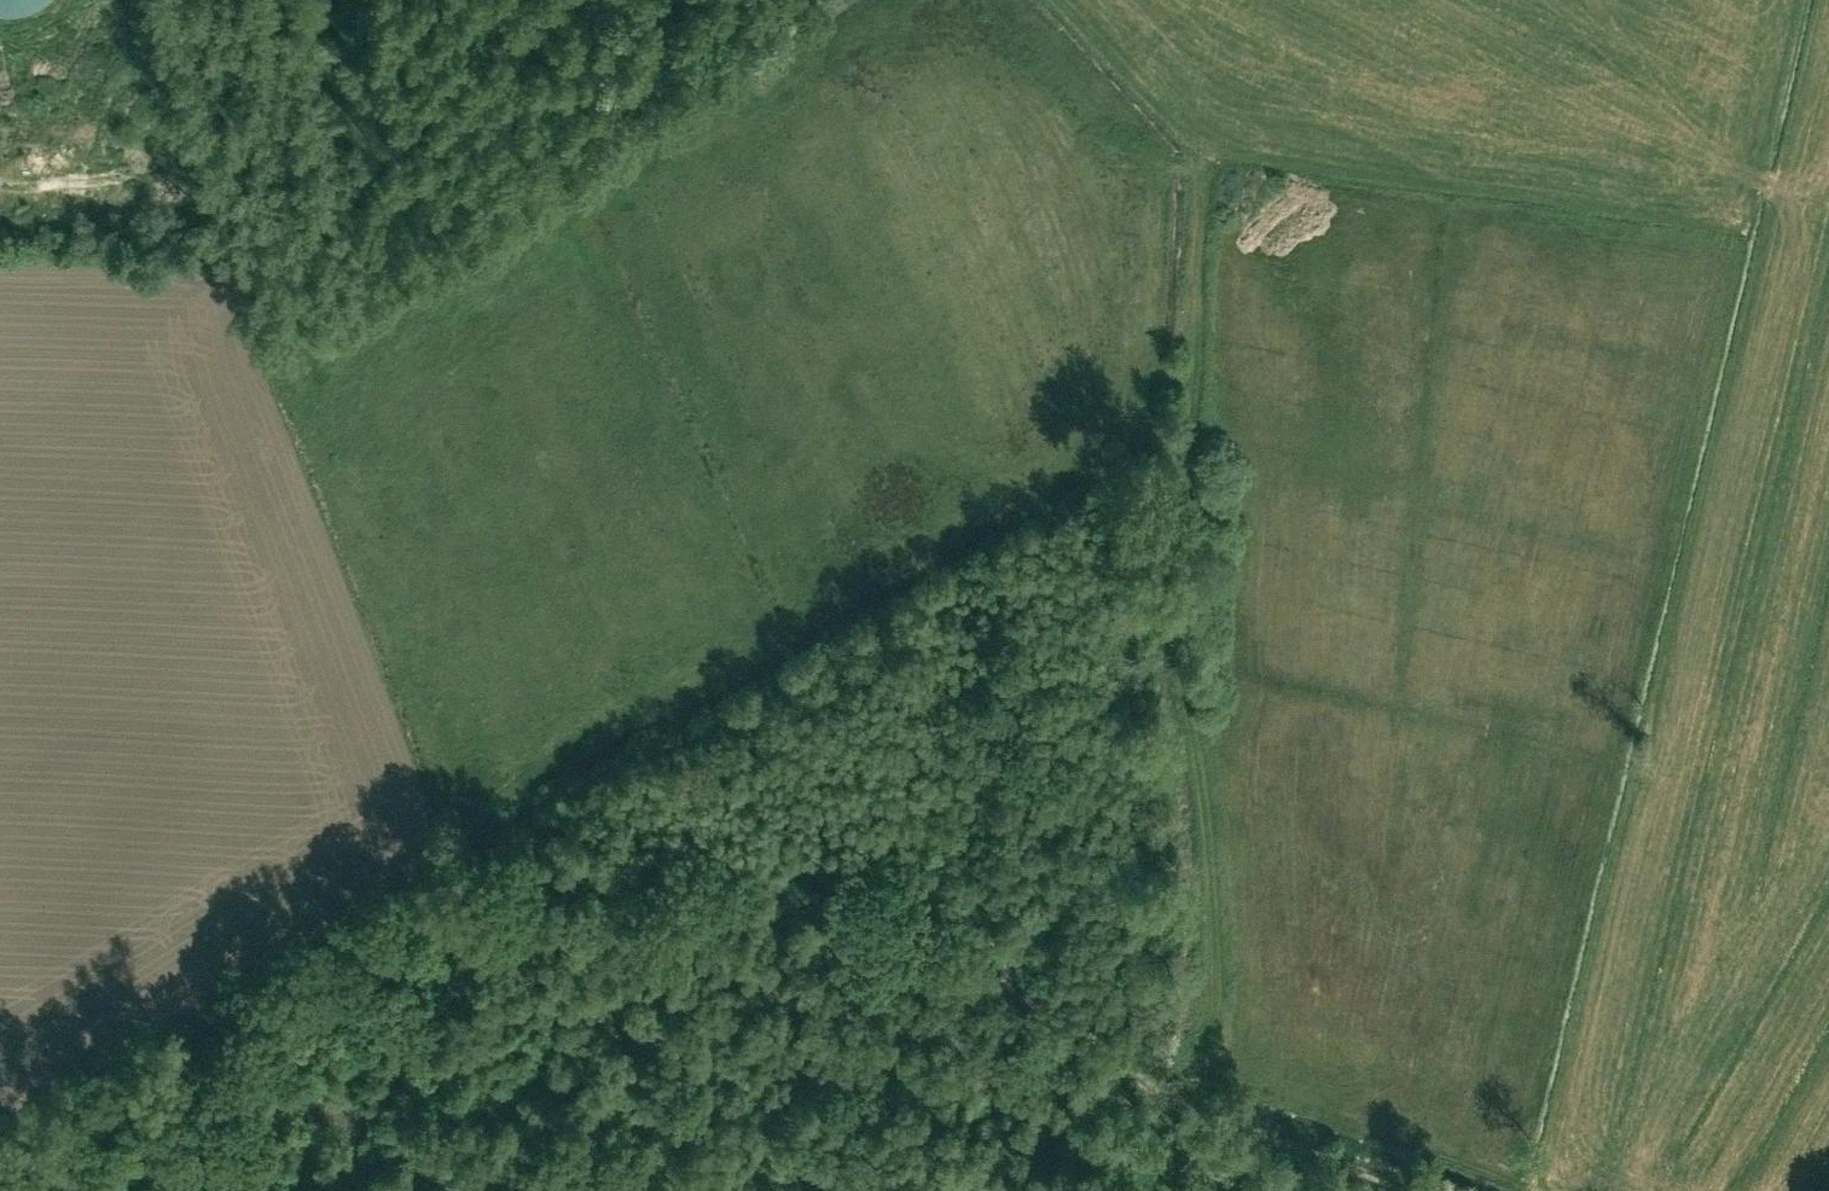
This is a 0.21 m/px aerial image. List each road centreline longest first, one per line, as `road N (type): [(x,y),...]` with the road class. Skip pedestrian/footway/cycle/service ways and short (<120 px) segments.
road 1 (track): [(1402,1190),(1198,1109),(1070,1025),(975,935),(862,871),(820,860),(631,865),(523,877),(476,892),(127,1092),(0,1153)]

